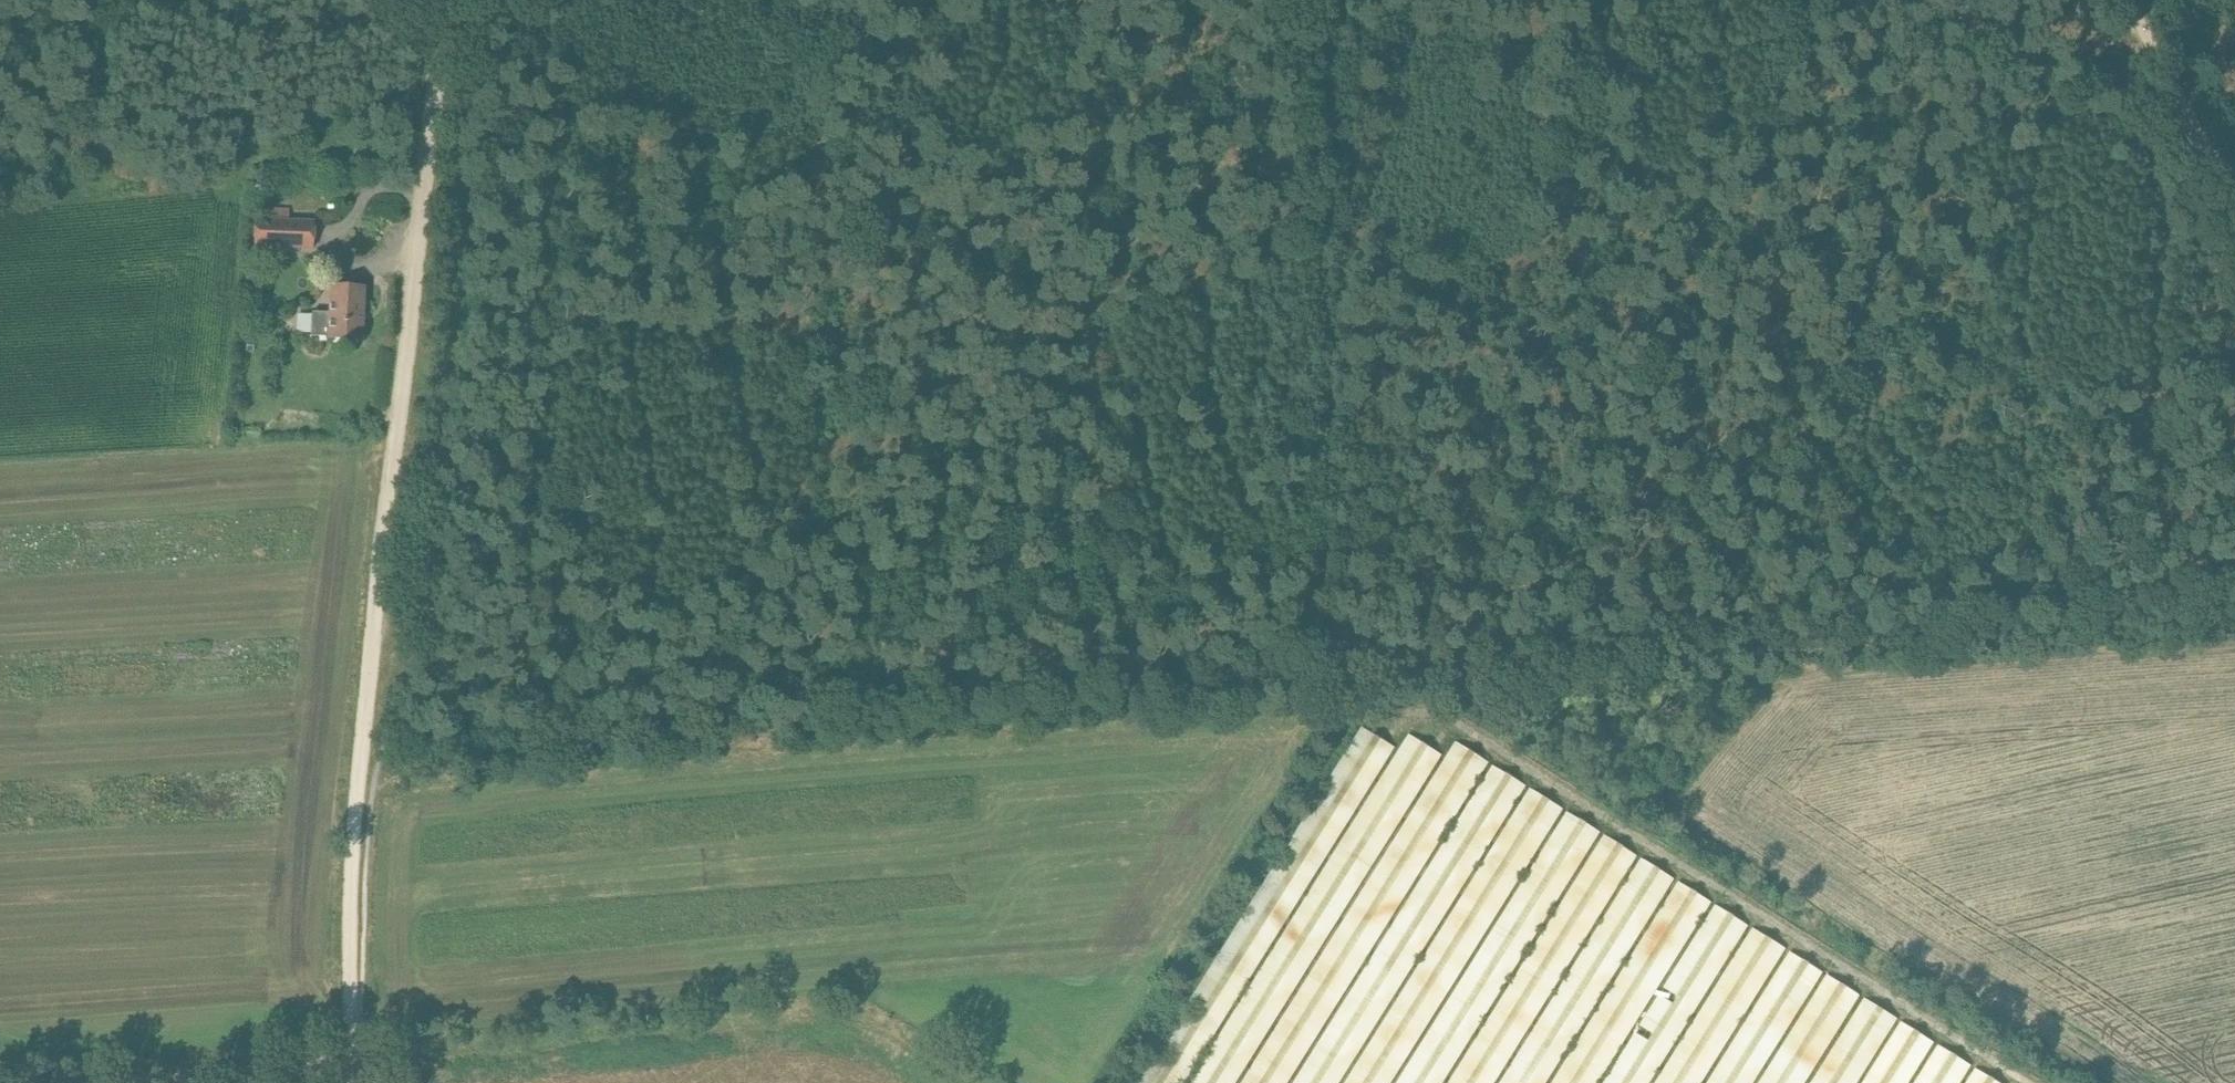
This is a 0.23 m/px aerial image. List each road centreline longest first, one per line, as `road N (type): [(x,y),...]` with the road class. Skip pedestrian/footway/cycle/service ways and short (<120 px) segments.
road 1 (track): [(443,0),(359,780)]
road 2 (track): [(359,780),(350,1062)]
road 3 (track): [(350,1062),(114,1082)]

